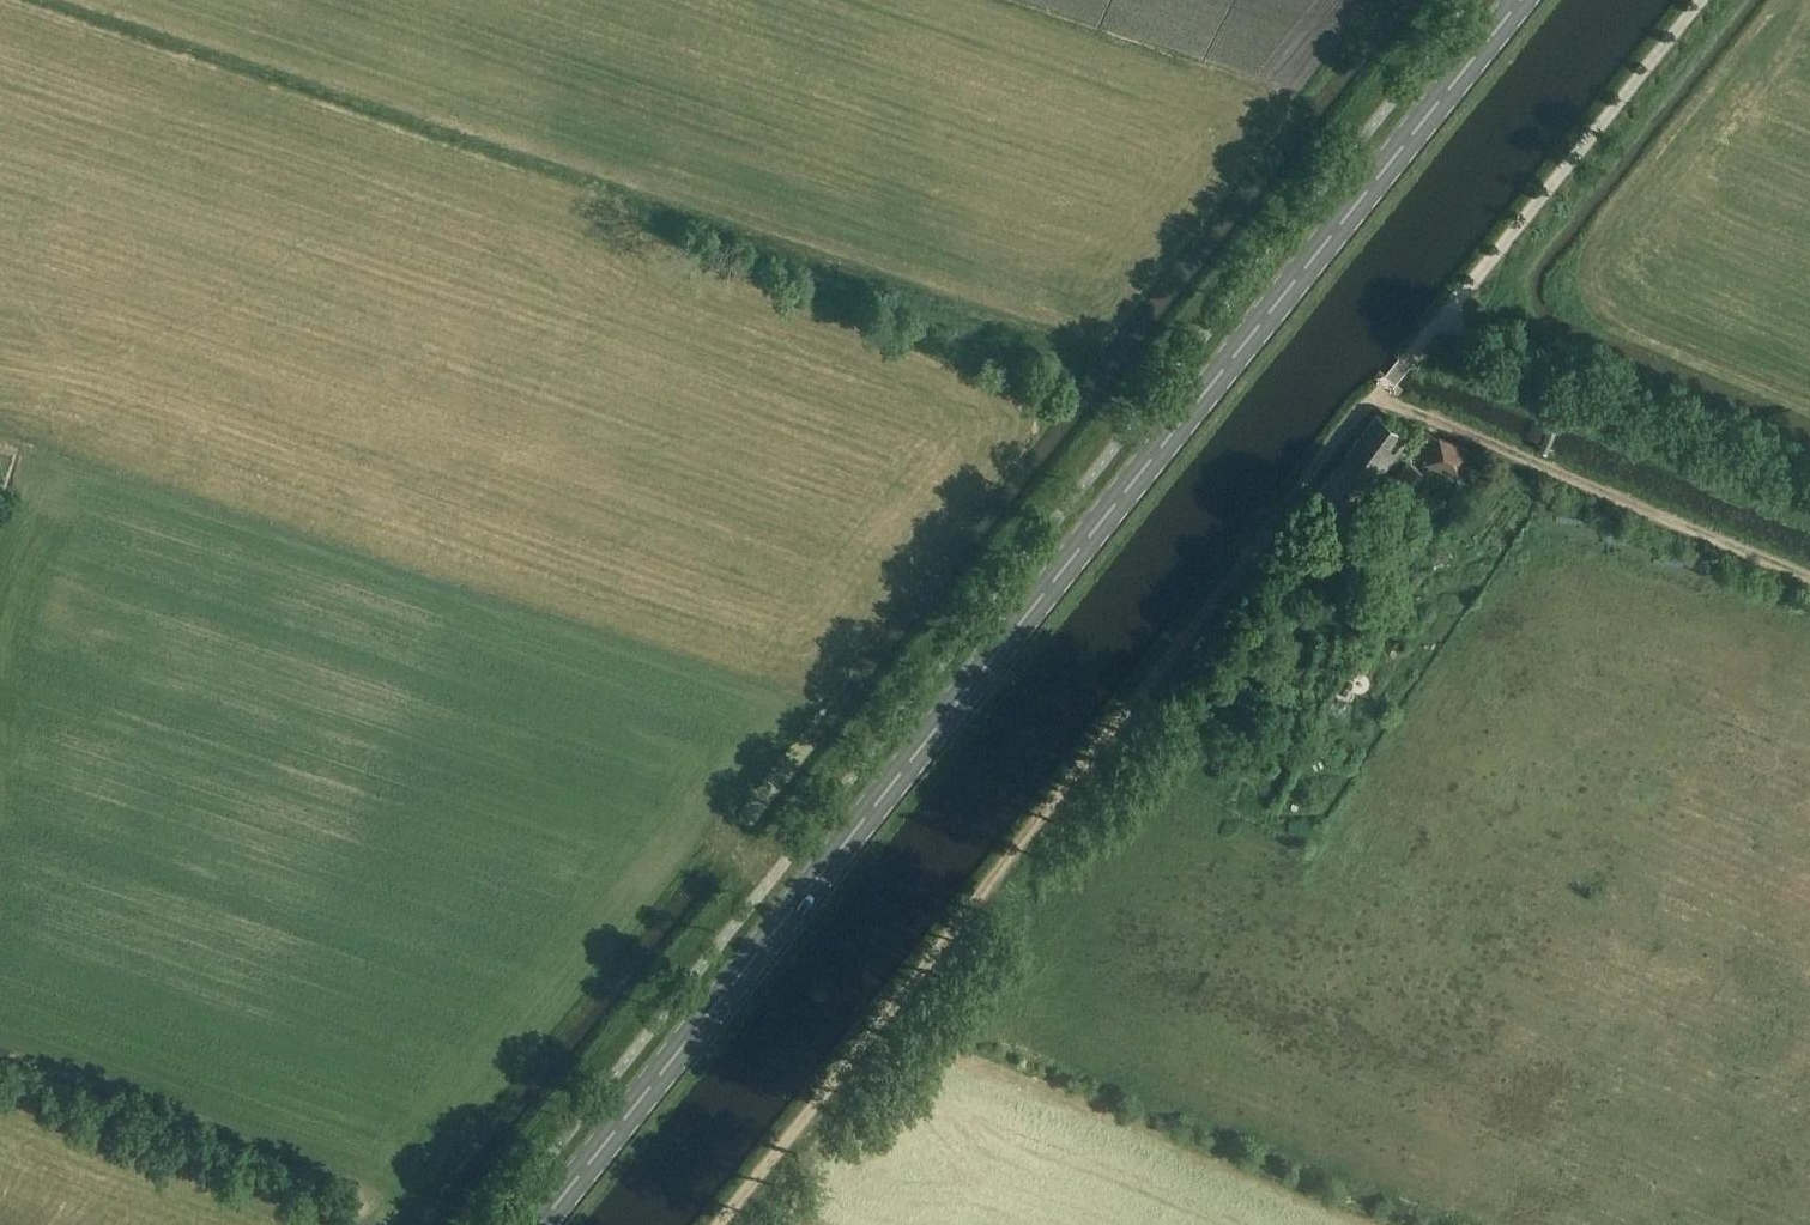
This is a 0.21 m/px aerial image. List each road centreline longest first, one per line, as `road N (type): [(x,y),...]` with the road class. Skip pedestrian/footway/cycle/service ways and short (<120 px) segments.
road 1 (primary): [(542,1224),(1521,0)]
road 2 (track): [(1386,388),(720,1224)]
road 3 (track): [(1378,397),(1809,579)]
road 4 (unclassified): [(1444,317),(1700,0)]

